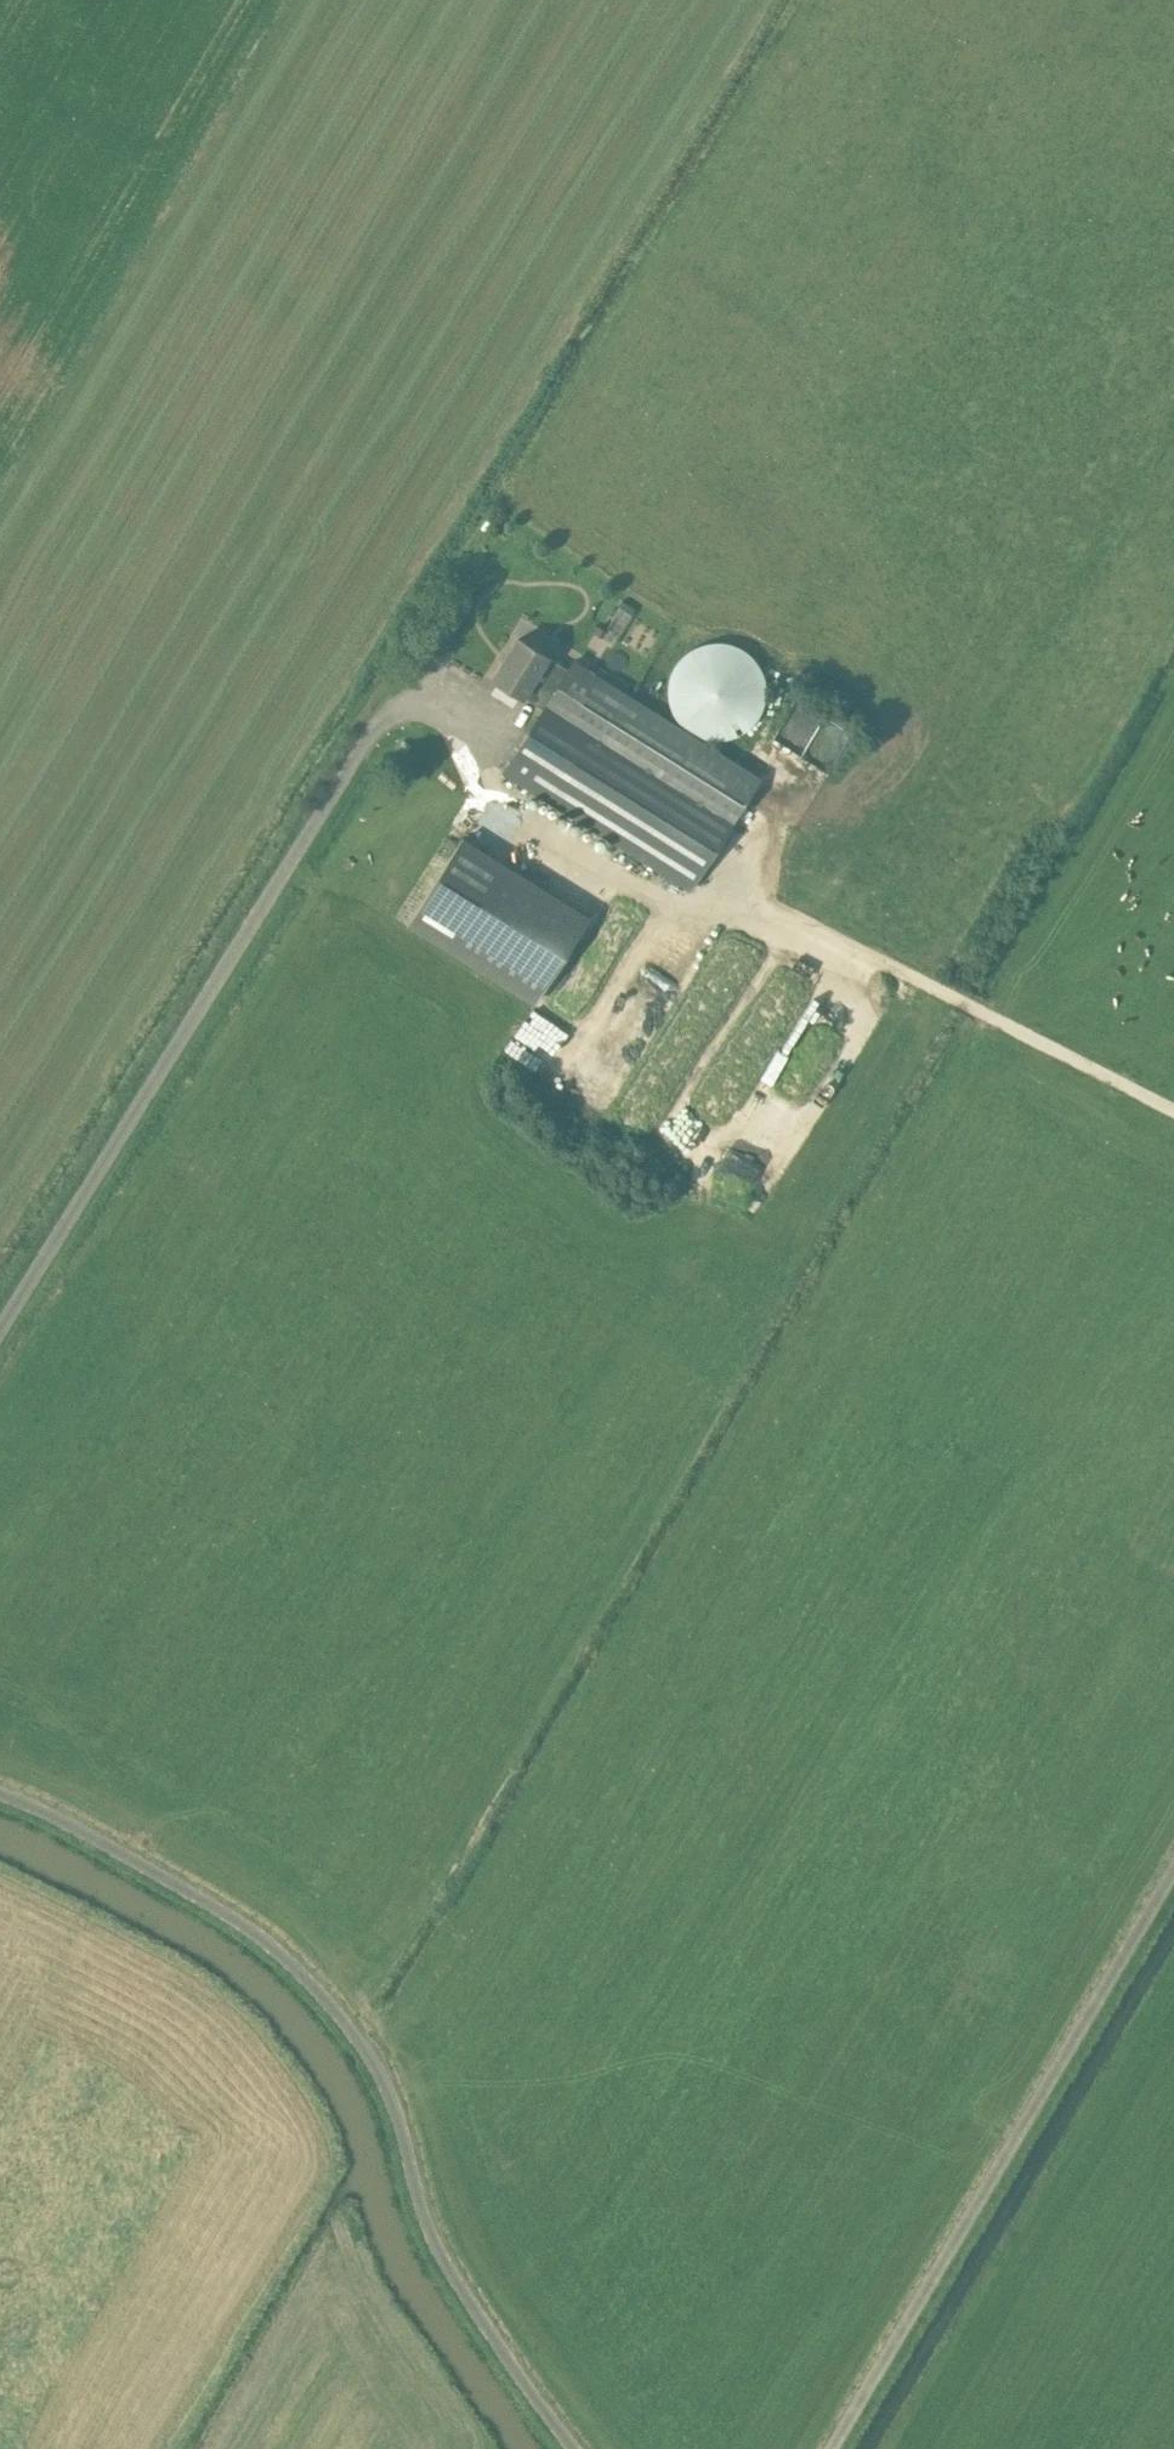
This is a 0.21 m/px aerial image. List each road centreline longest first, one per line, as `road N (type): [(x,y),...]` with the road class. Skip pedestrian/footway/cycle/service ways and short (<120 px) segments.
road 1 (unclassified): [(0,1346),(401,711)]

